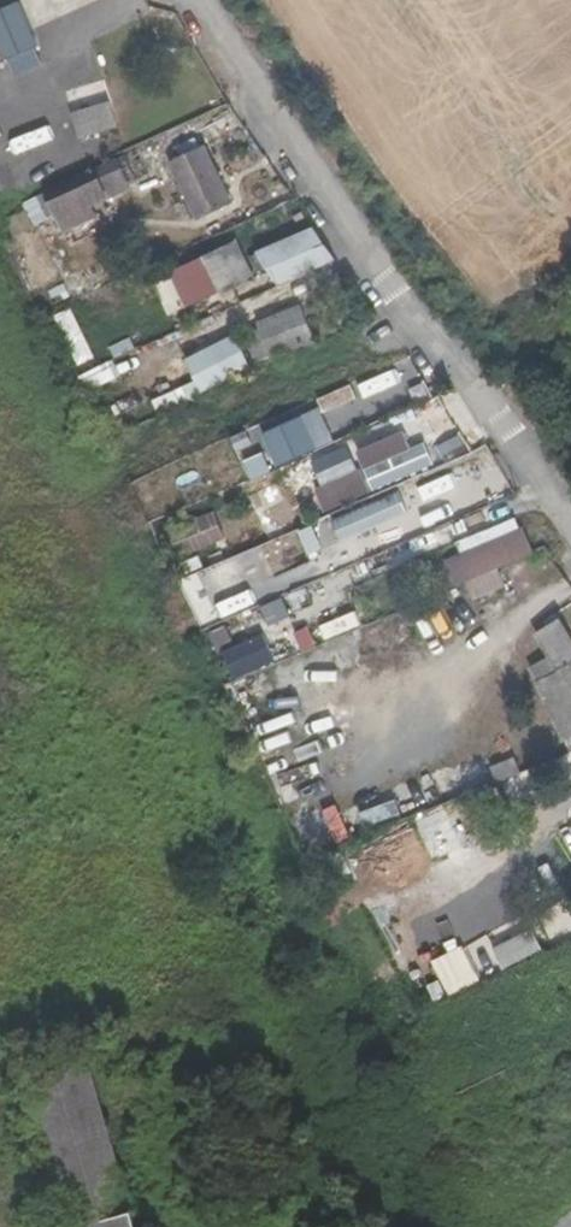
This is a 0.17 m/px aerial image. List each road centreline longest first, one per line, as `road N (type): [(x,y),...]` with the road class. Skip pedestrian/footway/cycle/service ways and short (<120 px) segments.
road 1 (unclassified): [(570,529),(521,456),(386,297),(195,0)]

